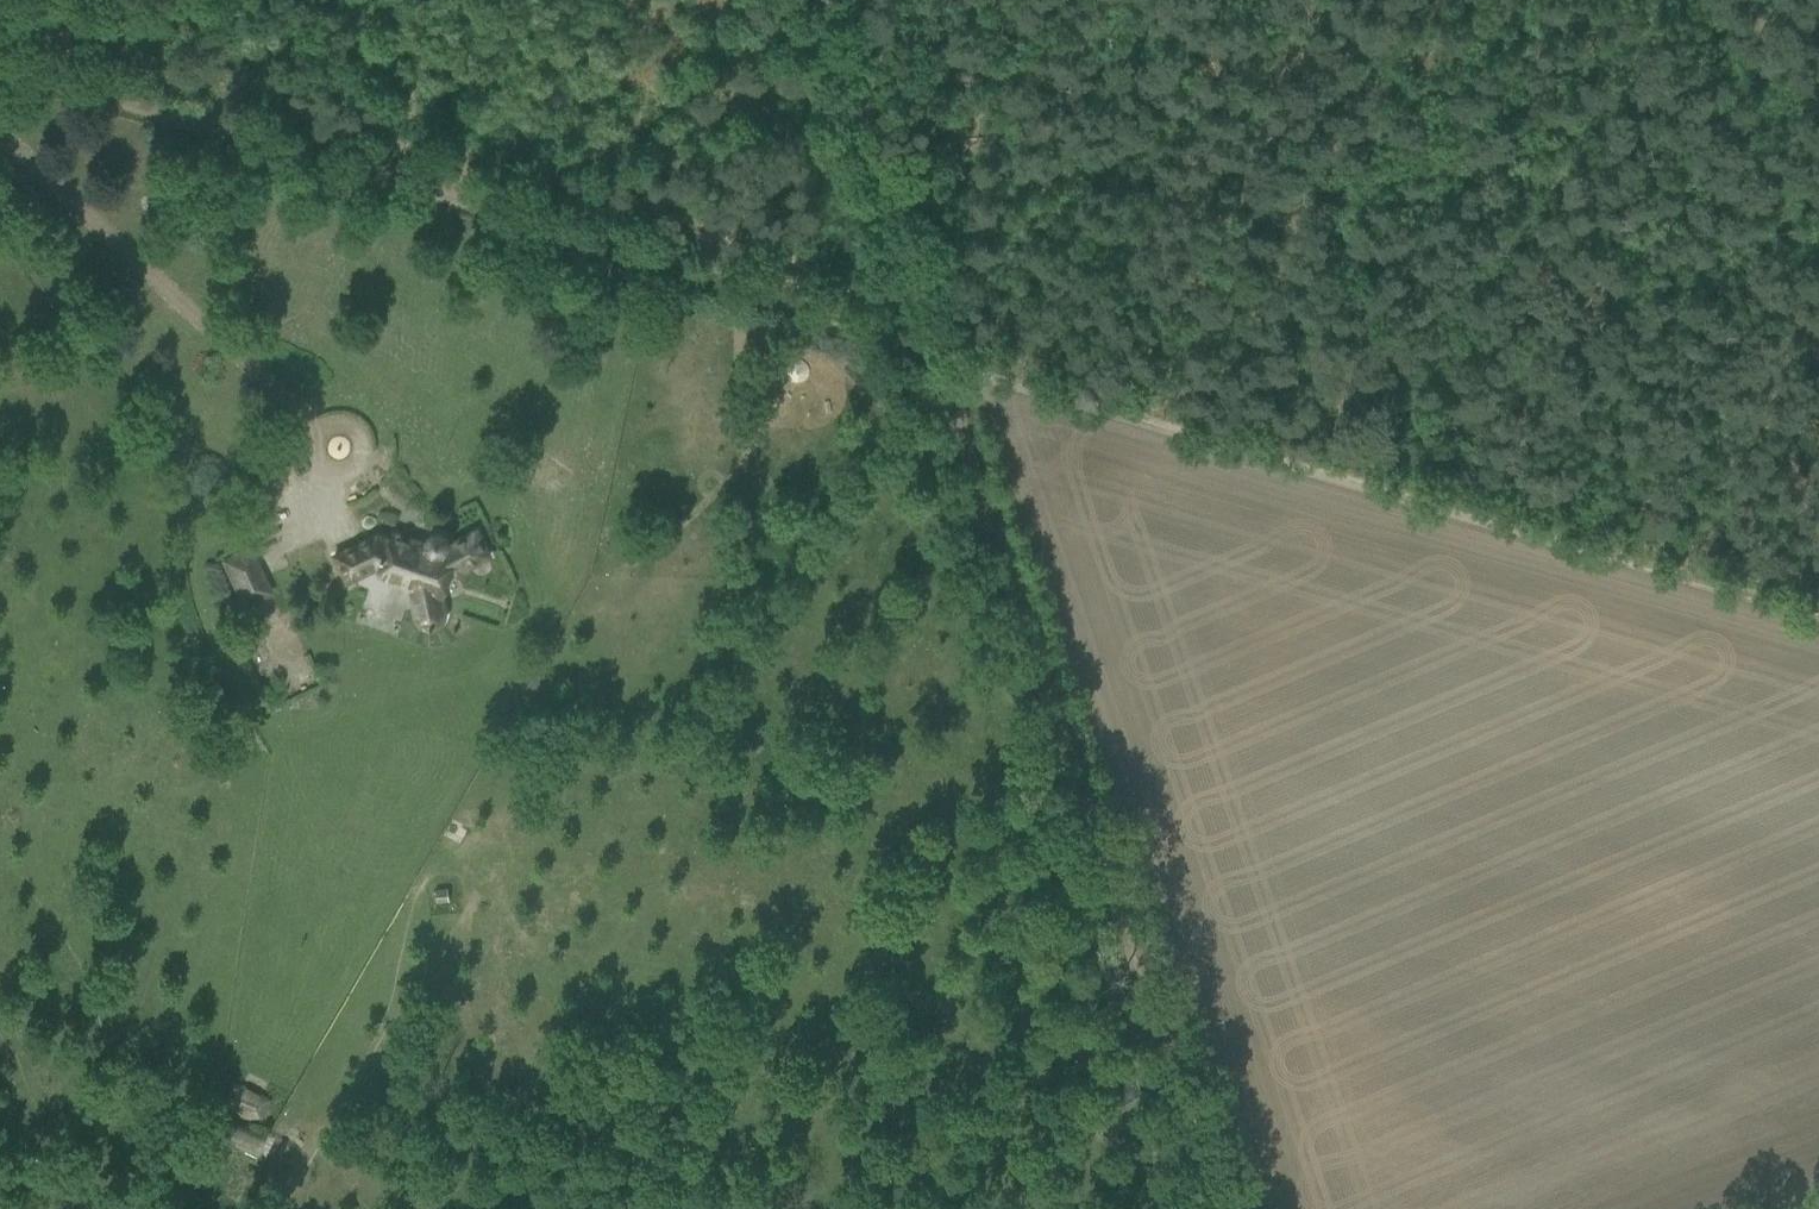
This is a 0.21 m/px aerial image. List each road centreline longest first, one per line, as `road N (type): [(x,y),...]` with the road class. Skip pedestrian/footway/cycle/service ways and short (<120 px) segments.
road 1 (track): [(0,67),(875,333),(933,344)]
road 2 (track): [(1223,1208),(933,344)]
road 3 (track): [(933,344),(819,0)]

